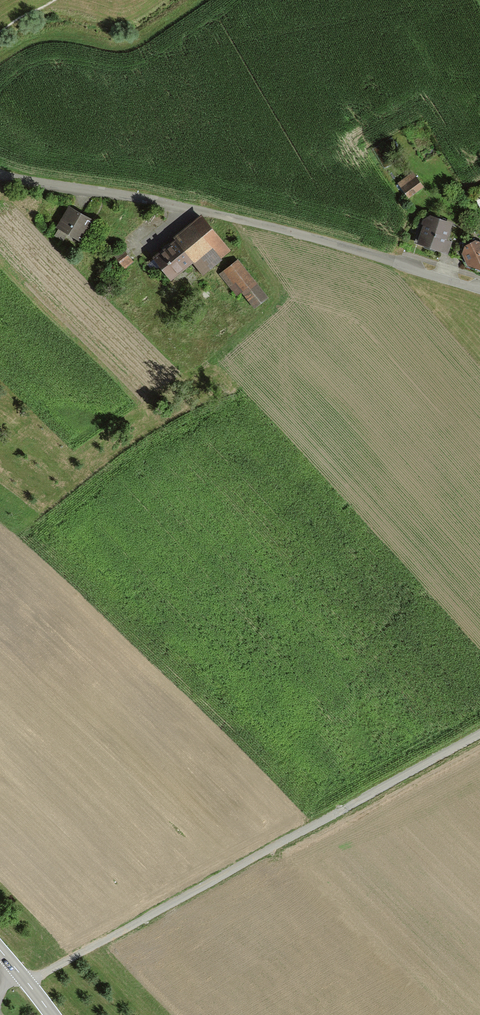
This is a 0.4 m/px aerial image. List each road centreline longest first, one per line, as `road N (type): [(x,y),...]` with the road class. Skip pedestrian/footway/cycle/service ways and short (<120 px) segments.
road 1 (track): [(479,737),(28,983)]
road 2 (unclassified): [(479,287),(218,210),(0,175)]

